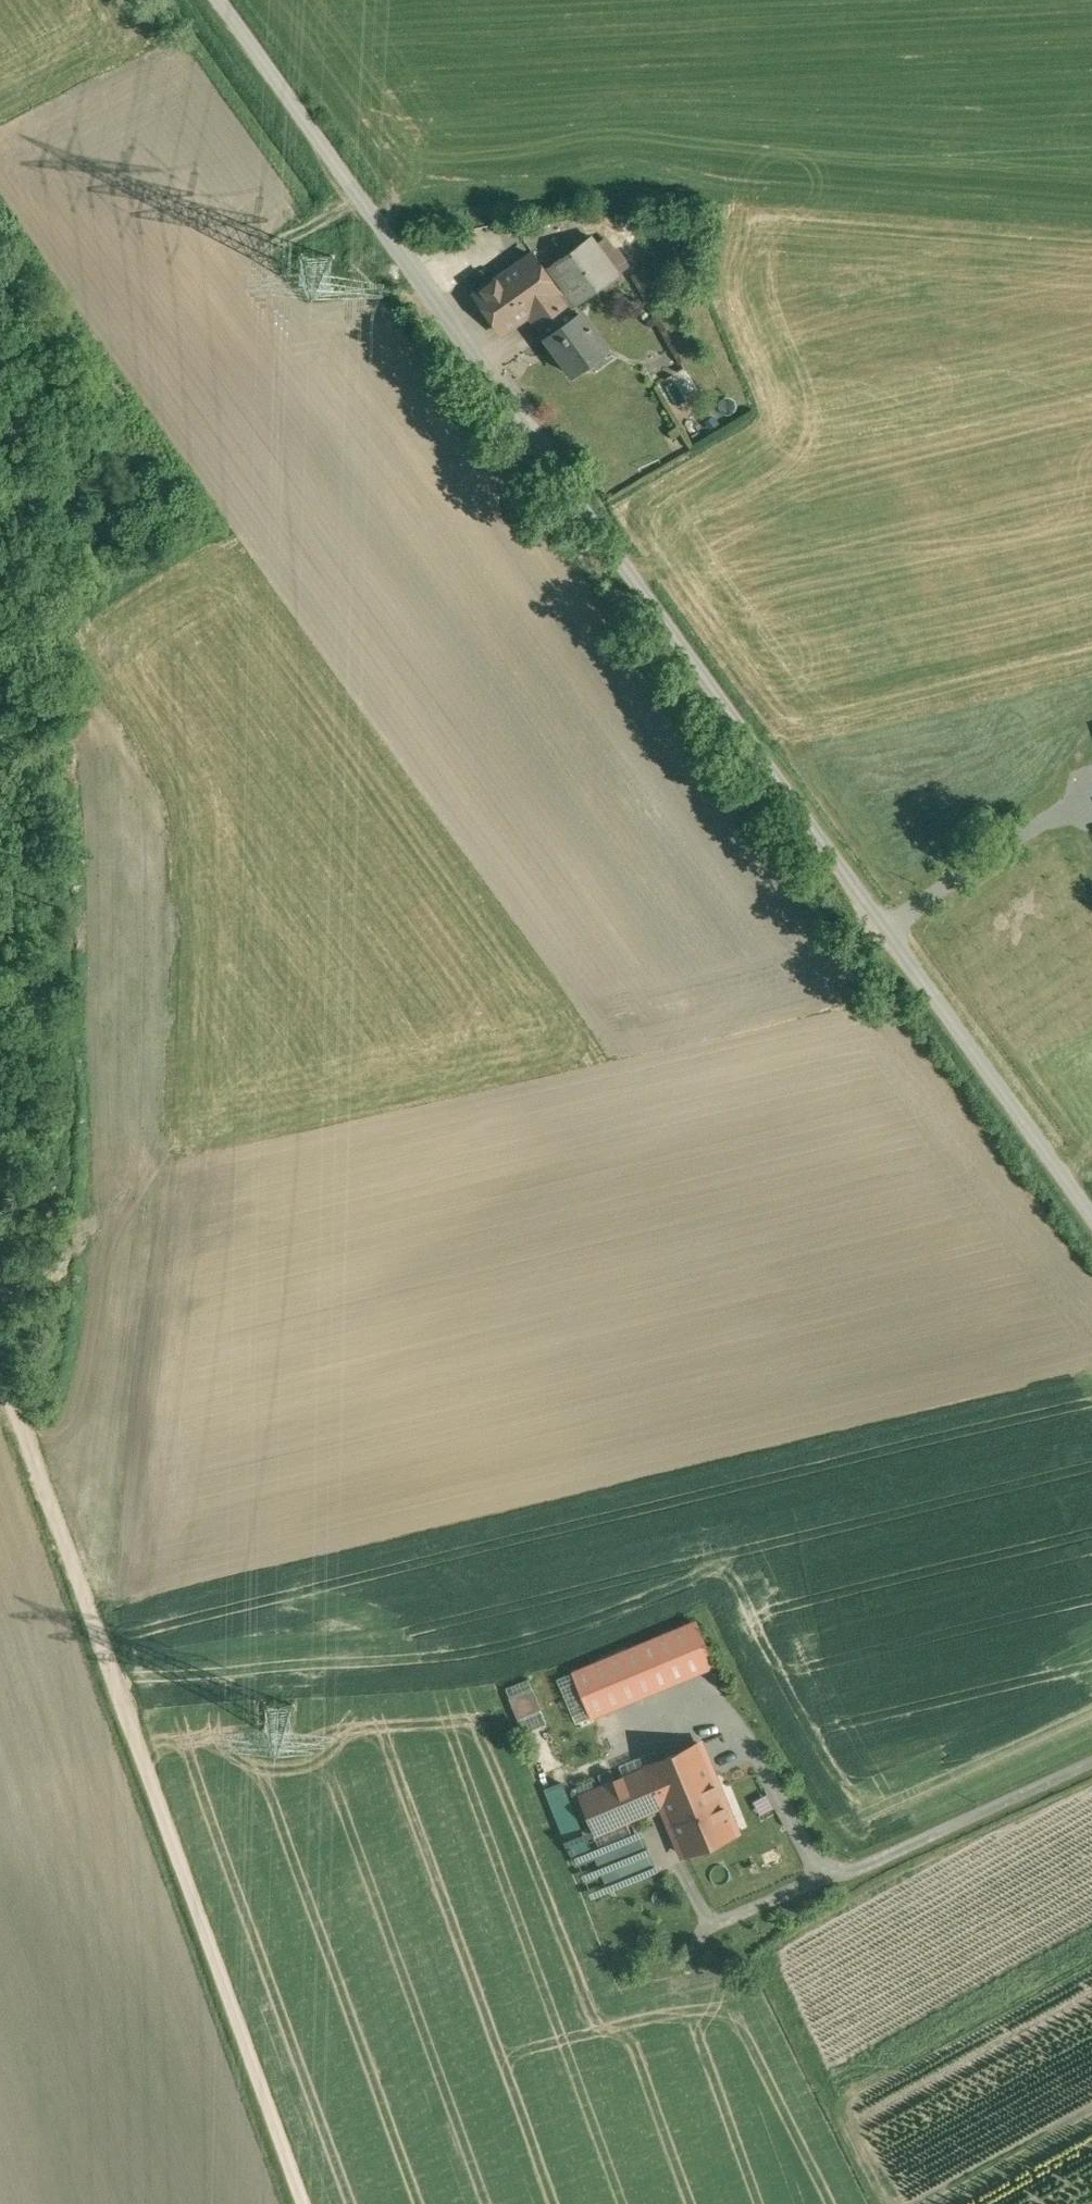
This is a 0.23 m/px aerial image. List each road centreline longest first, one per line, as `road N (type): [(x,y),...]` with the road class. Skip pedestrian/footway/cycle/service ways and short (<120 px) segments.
road 1 (unclassified): [(217,0),(1091,1198)]
road 2 (unclassified): [(0,1367),(305,2203)]

